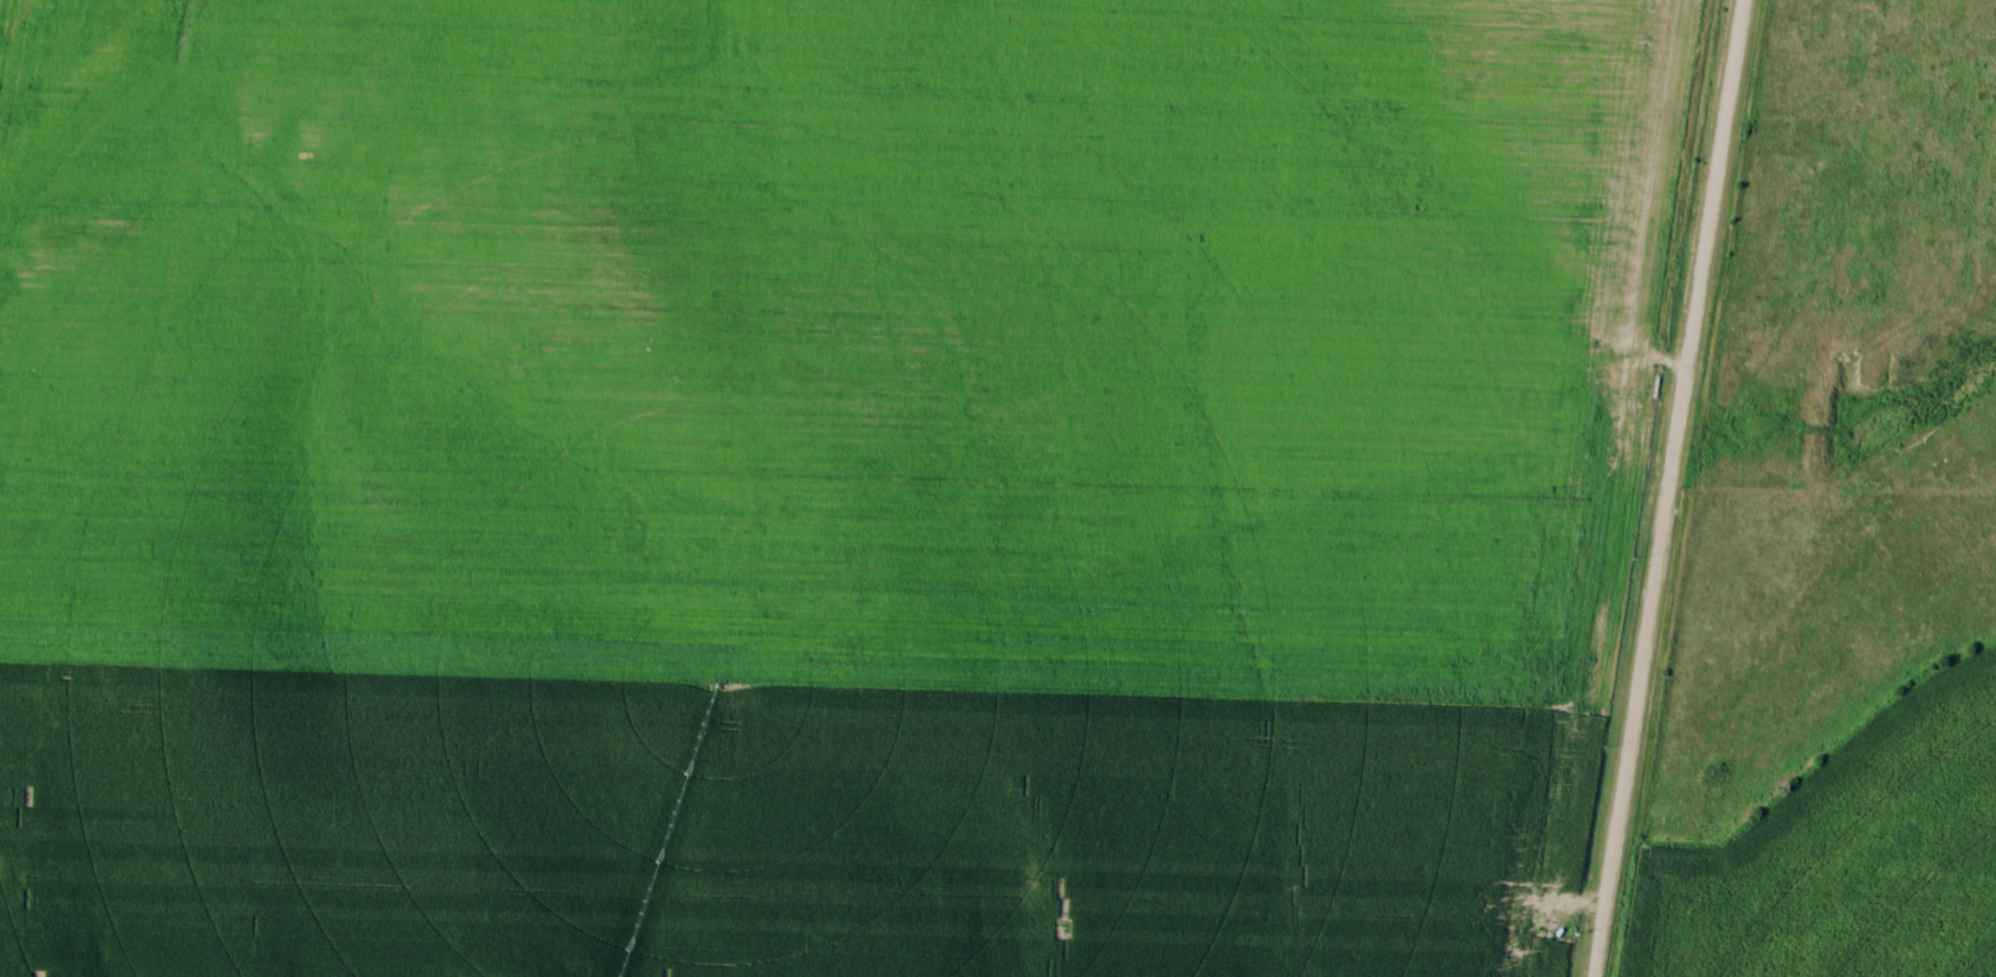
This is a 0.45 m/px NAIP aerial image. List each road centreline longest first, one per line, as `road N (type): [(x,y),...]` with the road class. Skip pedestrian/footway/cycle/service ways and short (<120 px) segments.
road 1 (residential): [(1597,976),(1744,0)]

